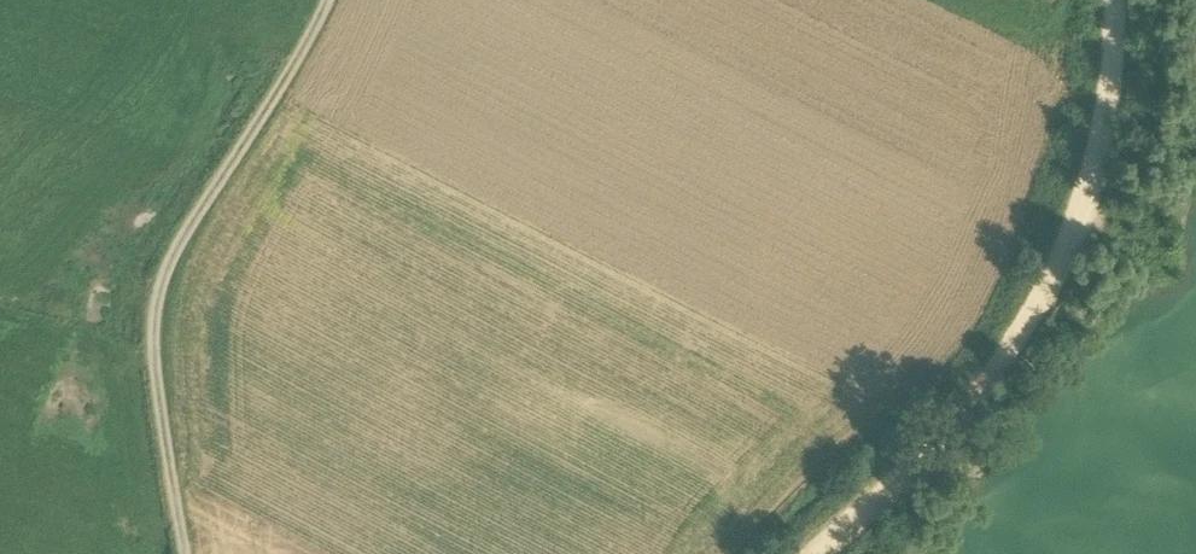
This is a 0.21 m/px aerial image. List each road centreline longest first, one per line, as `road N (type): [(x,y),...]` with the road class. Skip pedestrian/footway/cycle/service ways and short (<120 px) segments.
road 1 (track): [(193,553),(167,380),(167,327),(179,285),(328,53),(347,0)]

